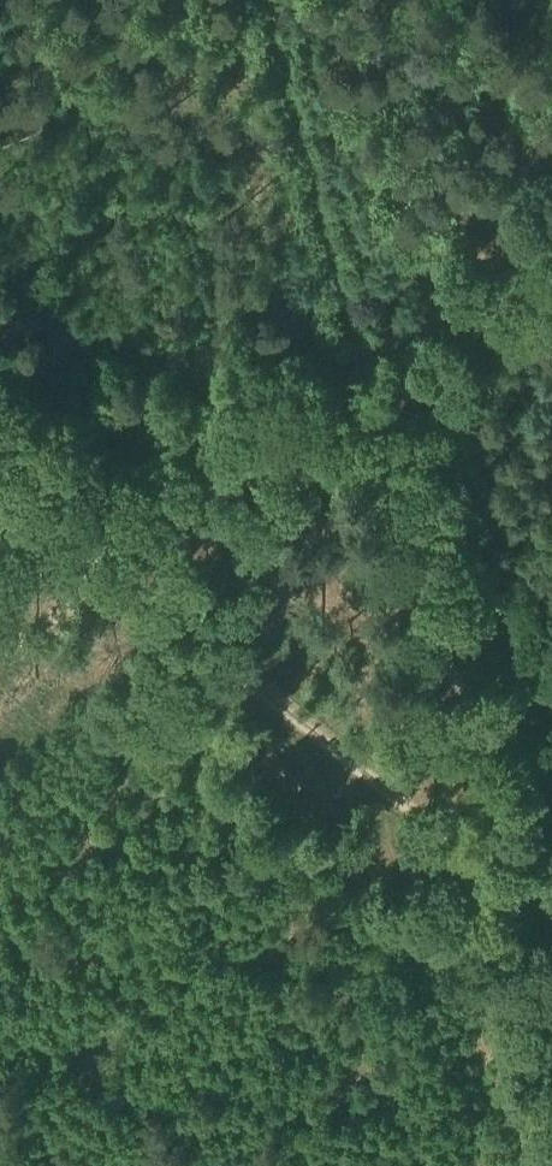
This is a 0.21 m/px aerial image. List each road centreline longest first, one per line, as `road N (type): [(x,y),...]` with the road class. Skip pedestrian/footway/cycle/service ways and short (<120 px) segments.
road 1 (track): [(0,658),(159,538),(551,213)]
road 2 (track): [(510,889),(0,494)]

